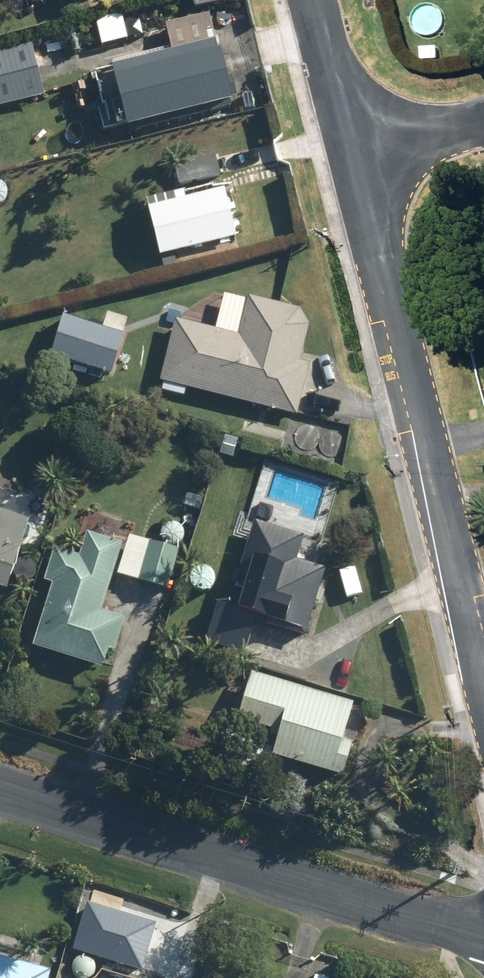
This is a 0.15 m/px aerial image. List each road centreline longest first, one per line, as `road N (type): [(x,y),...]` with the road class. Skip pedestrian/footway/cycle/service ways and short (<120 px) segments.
road 1 (residential): [(483,652),(356,149)]
road 2 (tertiary): [(0,790),(483,938)]
road 3 (residential): [(356,149),(317,0)]
road 4 (residential): [(356,149),(483,117)]

